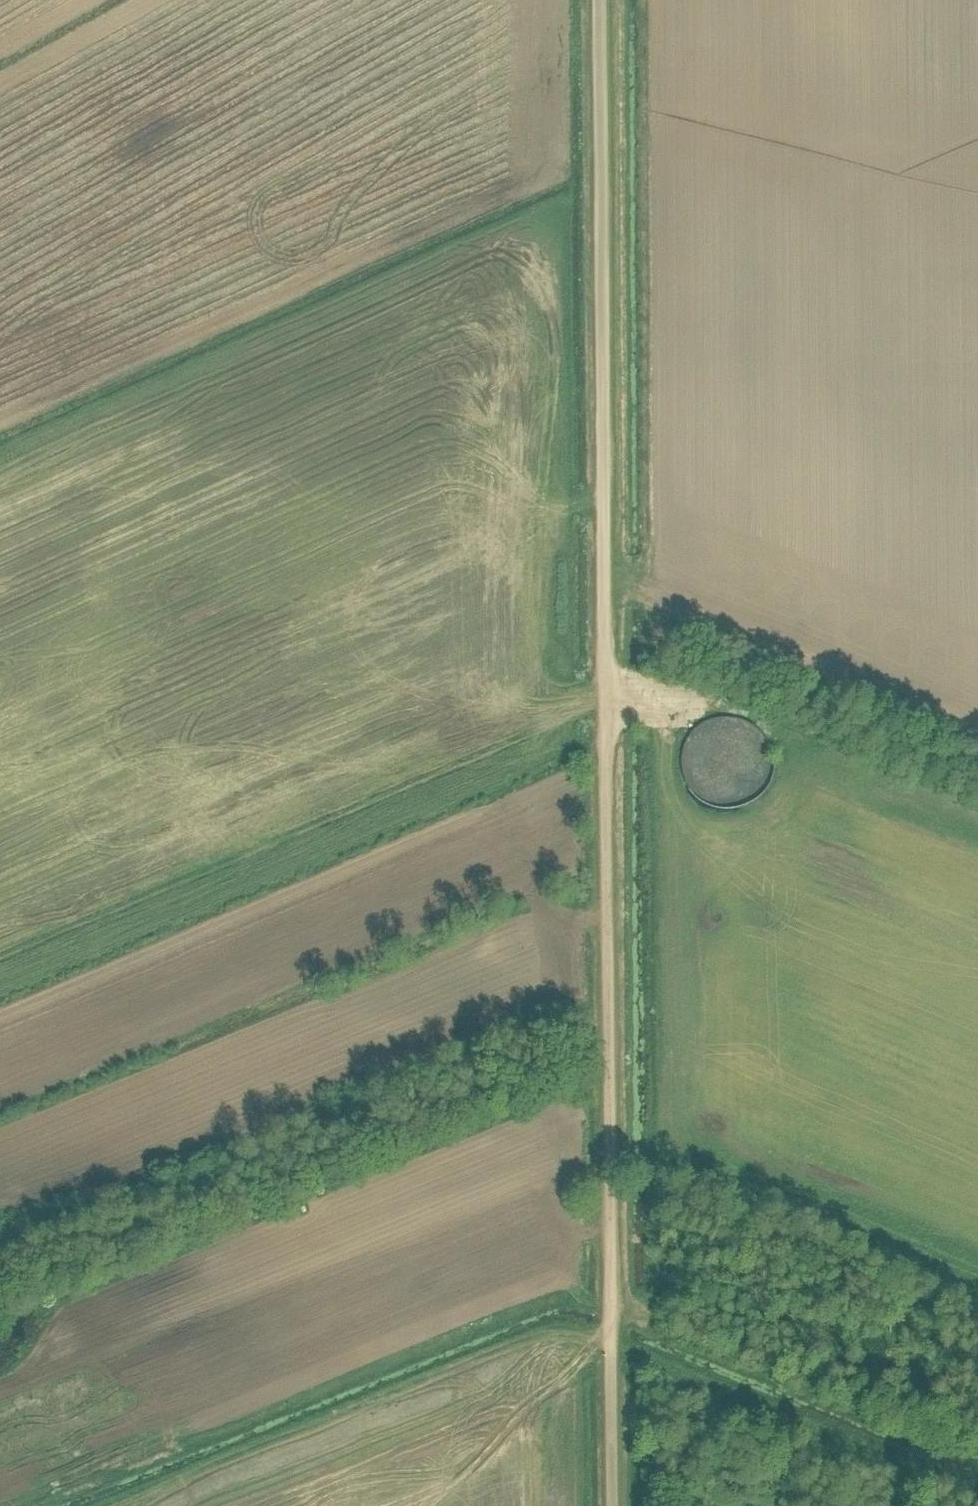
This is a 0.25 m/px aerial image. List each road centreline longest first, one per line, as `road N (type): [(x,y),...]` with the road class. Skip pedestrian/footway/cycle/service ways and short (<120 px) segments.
road 1 (unclassified): [(612,1505),(599,0)]

